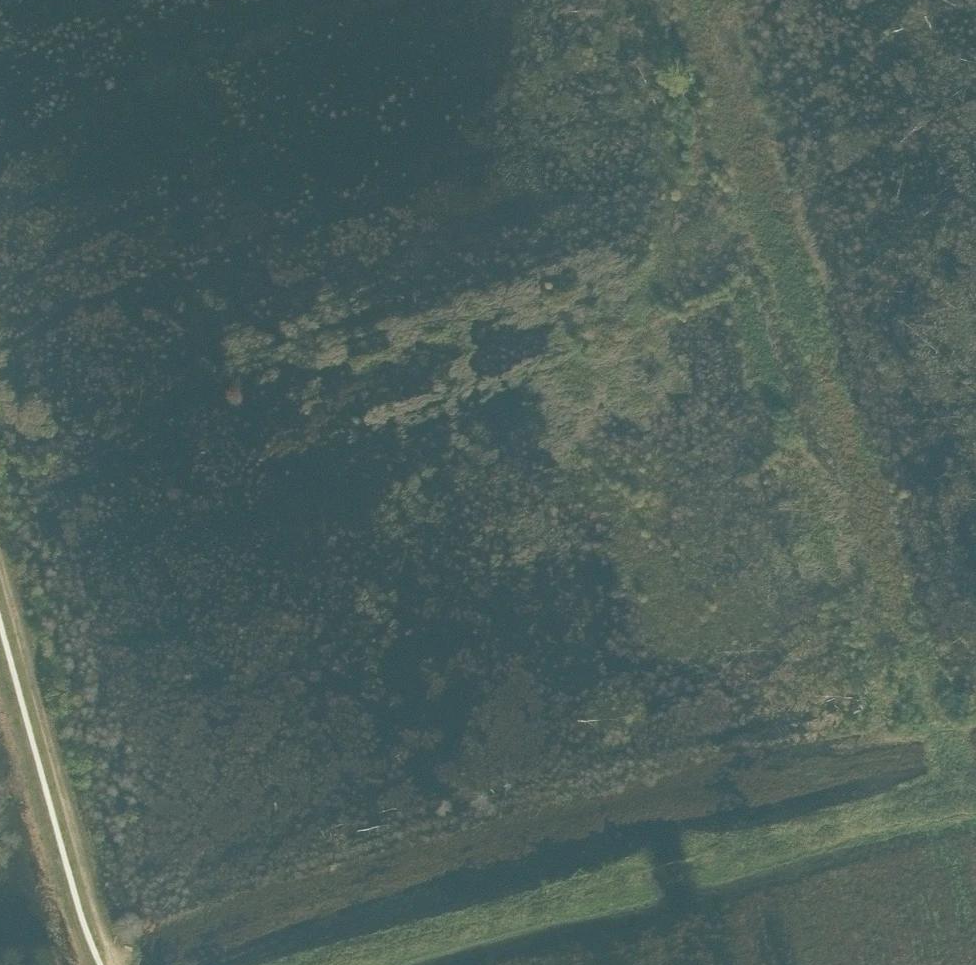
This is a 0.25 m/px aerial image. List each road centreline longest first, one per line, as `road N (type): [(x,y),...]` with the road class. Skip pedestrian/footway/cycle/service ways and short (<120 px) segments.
road 1 (track): [(0,520),(121,964)]

